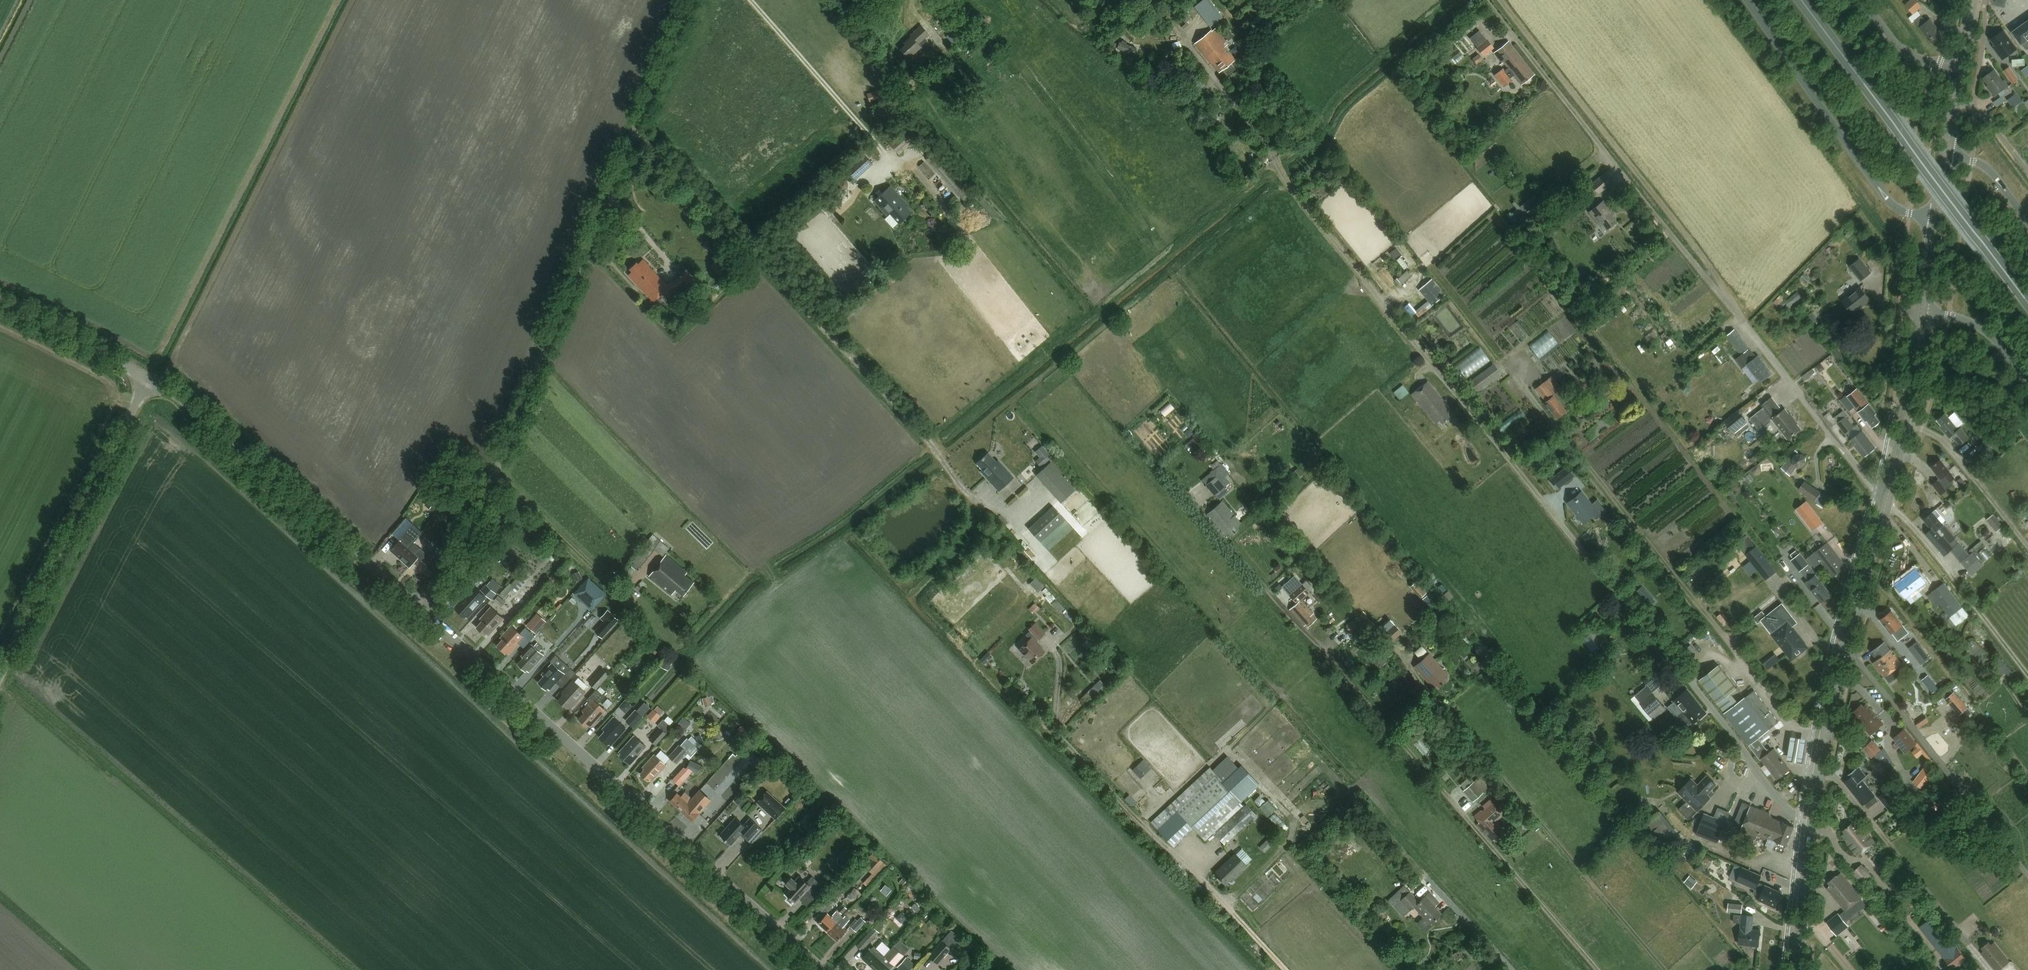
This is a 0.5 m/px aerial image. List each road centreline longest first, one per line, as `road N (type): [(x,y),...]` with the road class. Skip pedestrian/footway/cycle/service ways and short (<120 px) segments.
road 1 (unclassified): [(407,604),(442,572),(481,498),(686,0)]
road 2 (tertiary): [(821,969),(407,604)]
road 3 (track): [(630,125),(982,502)]
road 4 (tertiary): [(1793,969),(1841,651),(1887,504)]
road 5 (track): [(1732,305),(1490,0)]
road 6 (trunk): [(2027,307),(1801,0)]
road 7 (tertiary): [(407,604),(189,407),(144,379)]
road 8 (unclassified): [(0,672),(144,379)]
road 9 (trunk): [(1748,0),(1890,202),(1937,223)]
road 10 (unclassified): [(1887,504),(1732,305)]
road 11 (tertiary): [(1887,504),(1921,318)]
road 12 (tertiary): [(144,379),(0,310)]
road 13 (trunk): [(1921,318),(1976,323),(2027,381)]
road 14 (trunk): [(1962,65),(1898,49),(1862,0)]

